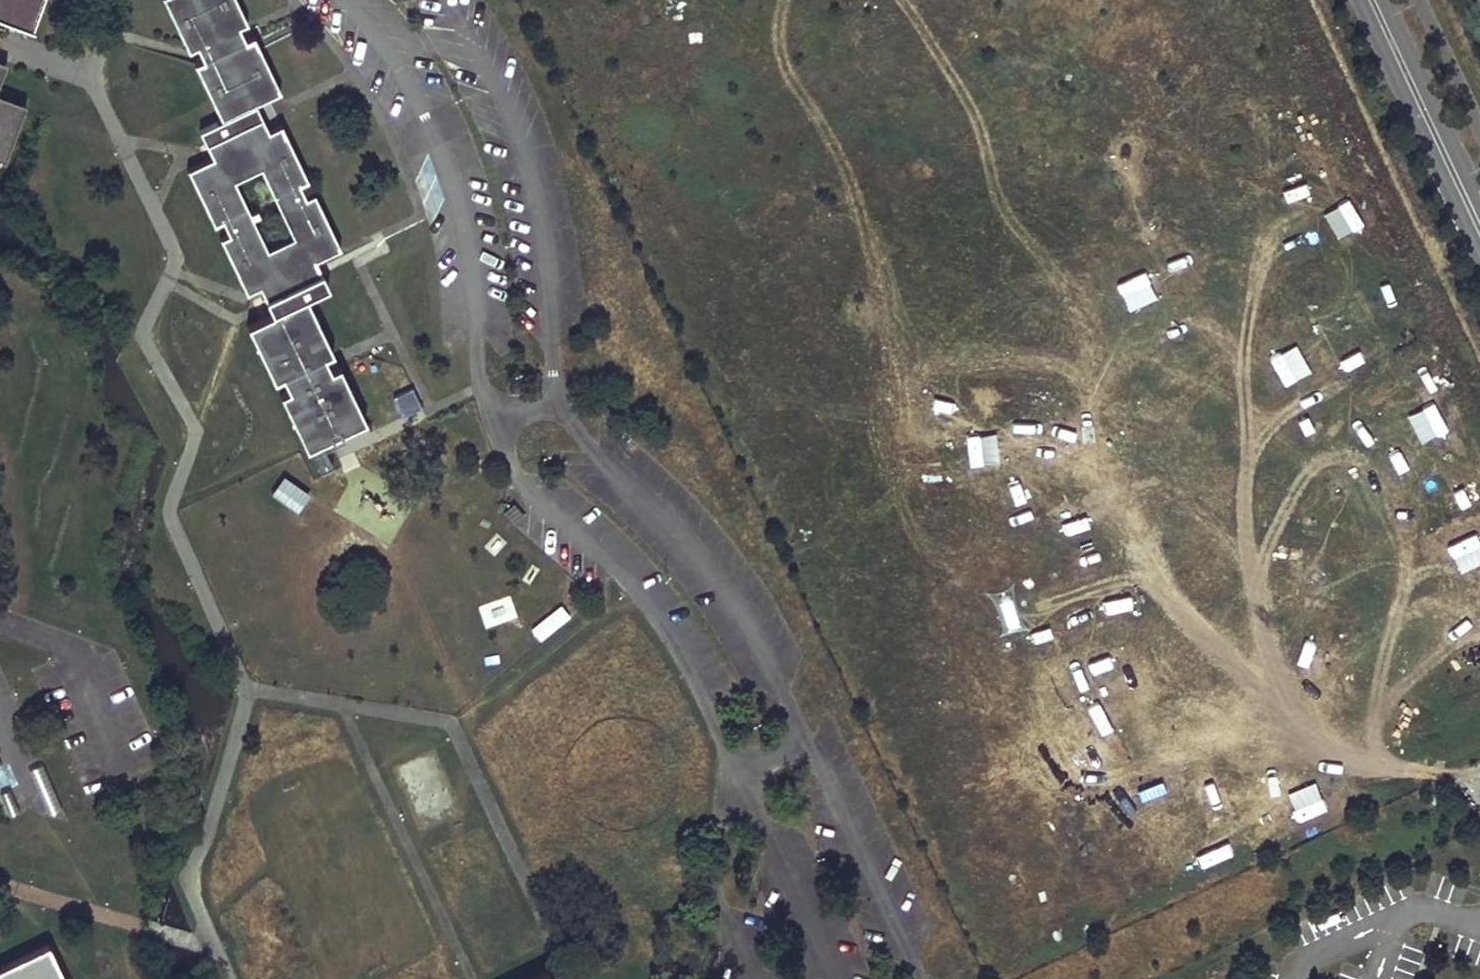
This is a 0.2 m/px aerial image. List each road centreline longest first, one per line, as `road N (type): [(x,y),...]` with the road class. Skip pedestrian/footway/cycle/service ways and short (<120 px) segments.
road 1 (tertiary): [(1358,0),(1479,259)]
road 2 (tertiary): [(1479,196),(1388,0)]

